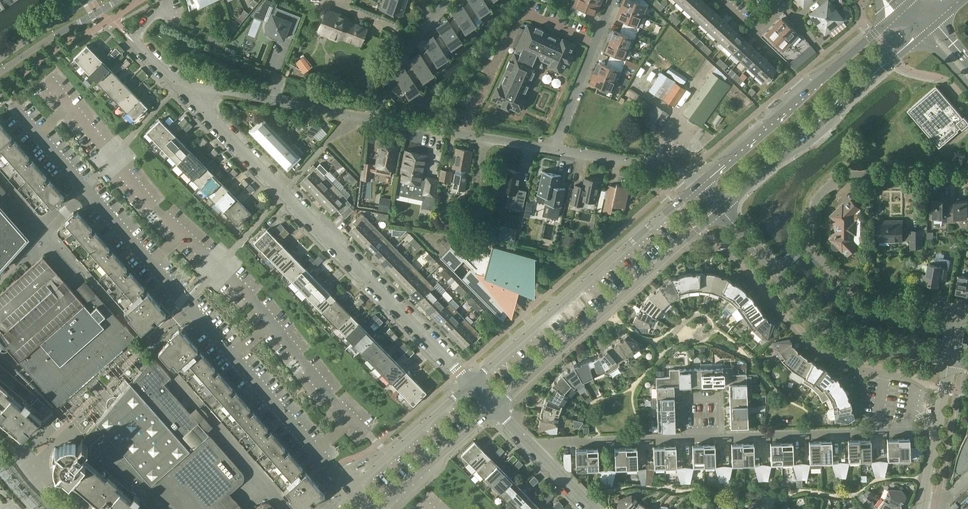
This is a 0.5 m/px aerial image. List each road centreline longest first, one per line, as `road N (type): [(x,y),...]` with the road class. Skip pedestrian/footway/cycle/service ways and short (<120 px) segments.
road 1 (residential): [(471,383),(188,96)]
road 2 (residential): [(539,455),(555,442),(936,429)]
road 3 (residential): [(958,310),(851,290),(809,241),(814,201),(848,174),(967,182)]
road 4 (tertiary): [(495,409),(721,209)]
road 5 (tertiary): [(698,186),(471,383)]
road 6 (tertiary): [(949,360),(845,339),(808,309),(721,209)]
road 7 (tertiary): [(899,11),(698,186)]
road 8 (tertiary): [(721,209),(920,35)]
road 9 (residential): [(188,96),(219,89),(373,119)]
road 10 (residential): [(373,119),(552,149)]
road 11 (unclassified): [(471,383),(350,491)]
road 12 (residential): [(613,0),(552,149)]
road 13 (residential): [(552,149),(666,165),(698,186)]
road 14 (unclassified): [(380,508),(495,409)]
road 15 (tertiary): [(0,73),(117,0)]

